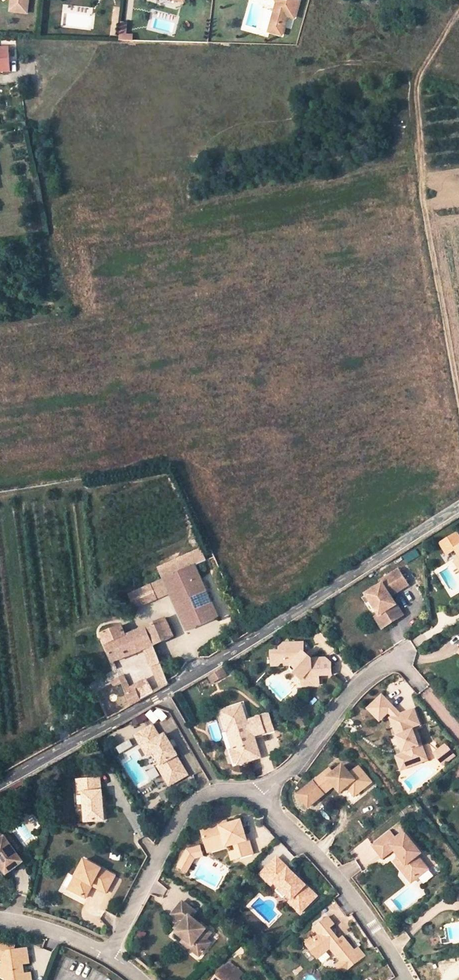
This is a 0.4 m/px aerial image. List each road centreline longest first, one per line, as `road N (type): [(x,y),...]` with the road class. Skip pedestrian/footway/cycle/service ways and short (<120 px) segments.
road 1 (unclassified): [(458,510),(164,695),(0,785)]
road 2 (residential): [(110,953),(183,812),(218,790),(263,796)]
road 3 (residential): [(263,796),(358,905),(408,979)]
road 4 (residential): [(263,796),(350,696),(396,660)]

